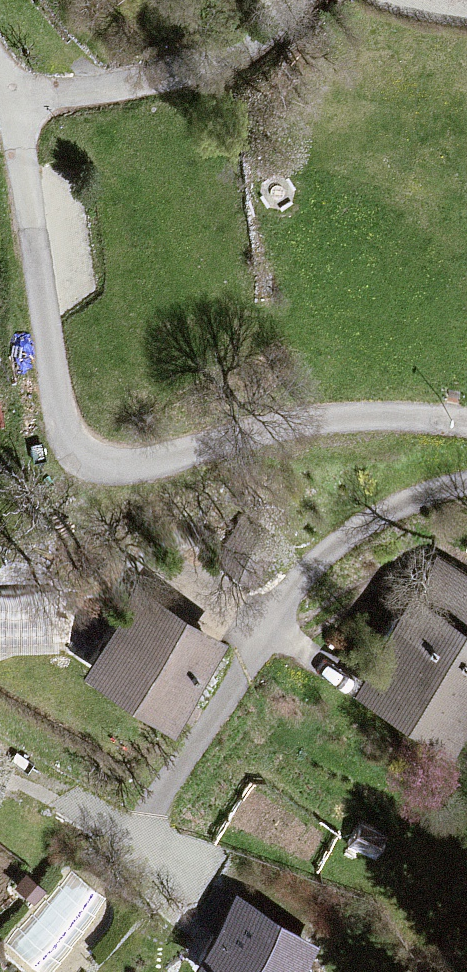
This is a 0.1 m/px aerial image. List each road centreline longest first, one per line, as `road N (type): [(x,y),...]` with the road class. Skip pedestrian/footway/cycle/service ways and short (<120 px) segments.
road 1 (residential): [(466,435),(309,427),(111,476),(75,460),(45,359),(9,118)]
road 2 (residential): [(152,827),(223,712),(244,651),(308,580),(408,519),(466,500)]
road 3 (residential): [(306,0),(252,36),(9,118)]

